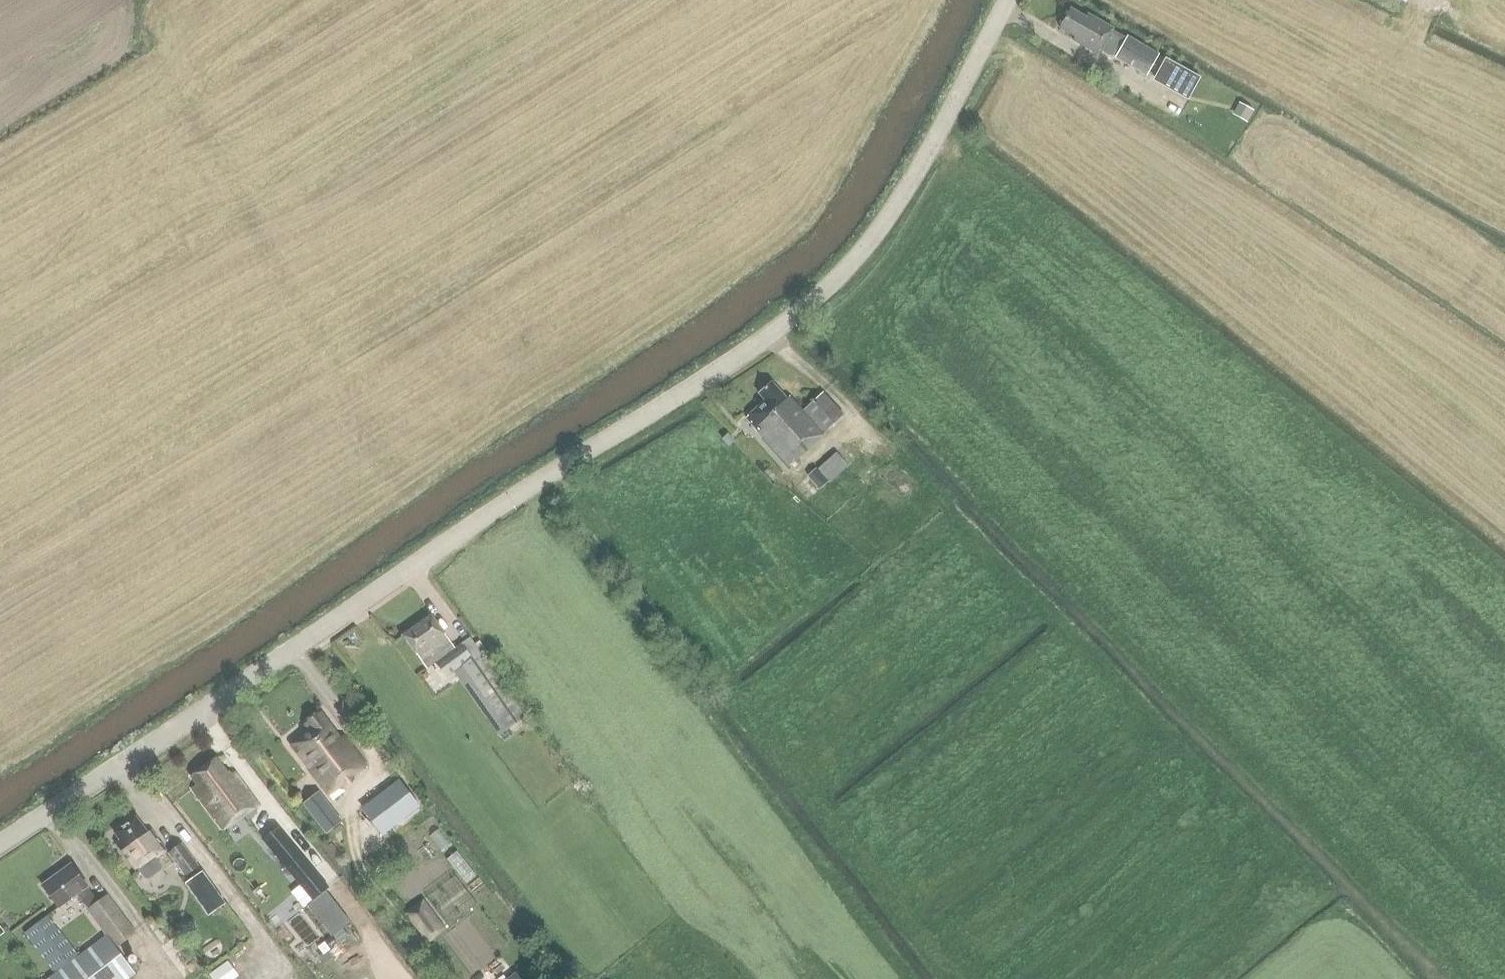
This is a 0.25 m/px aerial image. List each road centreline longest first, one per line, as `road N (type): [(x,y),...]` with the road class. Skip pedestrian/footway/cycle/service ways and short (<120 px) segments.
road 1 (tertiary): [(0,844),(807,306),(890,215),(1007,0)]

